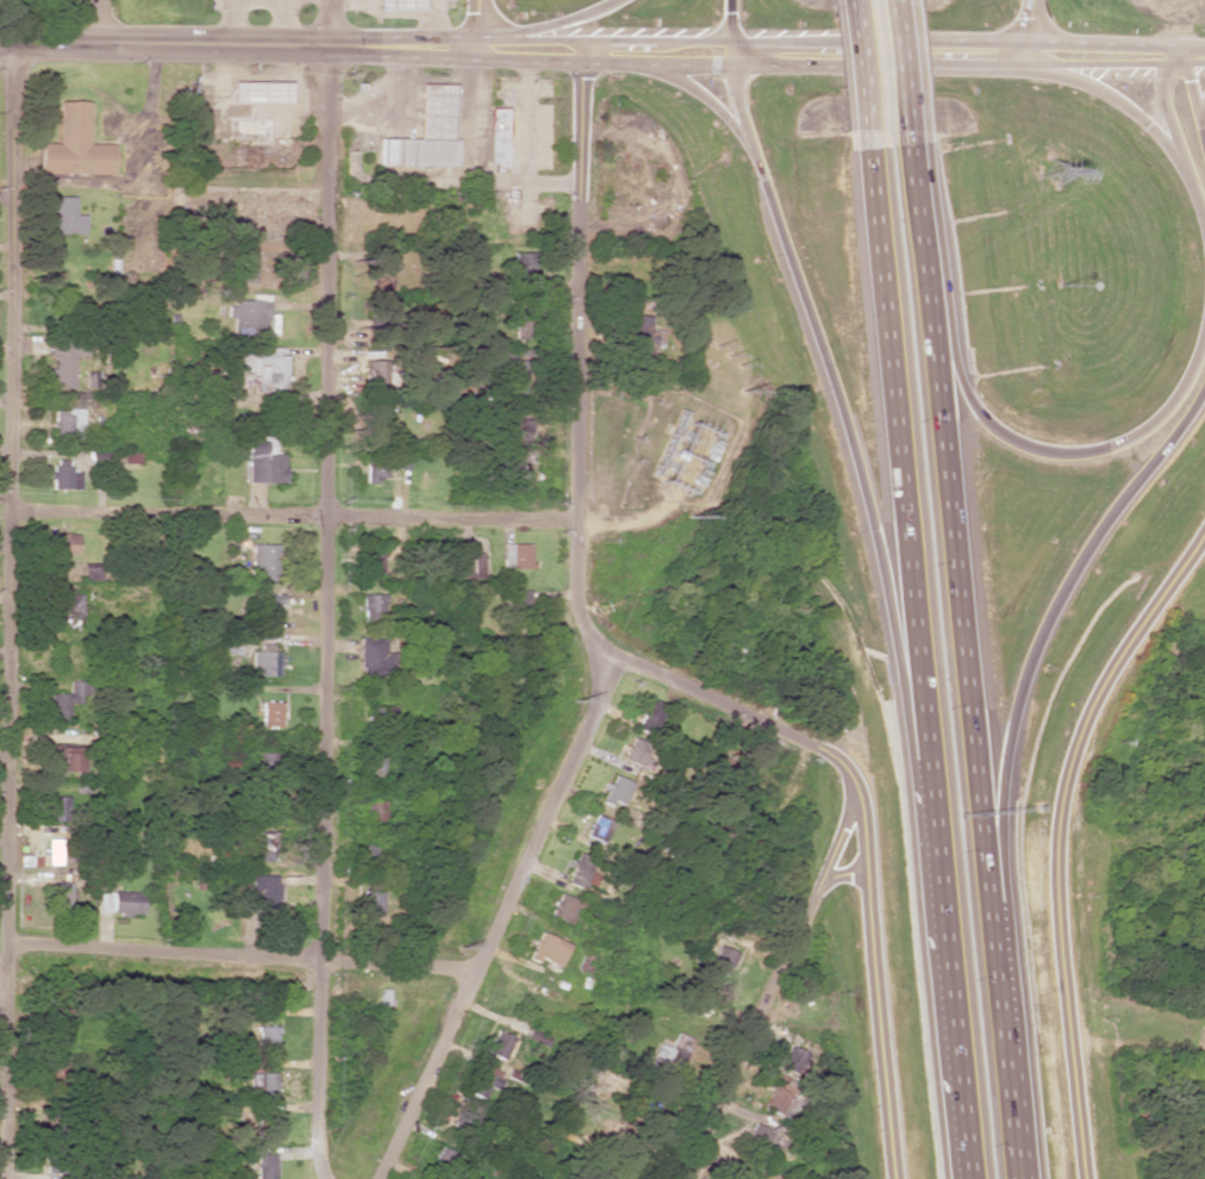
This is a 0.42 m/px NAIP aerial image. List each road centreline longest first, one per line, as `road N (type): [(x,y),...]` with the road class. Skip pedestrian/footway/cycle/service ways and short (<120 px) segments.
road 1 (residential): [(329,0),(317,1136),(325,1178)]
road 2 (residential): [(15,43),(3,1178)]
road 3 (motorway): [(1020,1178),(913,196)]
road 4 (motorway): [(879,202),(981,1178)]
road 5 (residential): [(580,40),(575,519),(588,634),(613,661),(823,749),(839,761),(857,798)]
road 6 (motorway): [(733,0),(742,102),(864,460),(950,873)]
road 7 (tertiary): [(474,49),(489,61),(735,67),(1204,64)]
road 8 (tertiary): [(1204,523),(1095,694),(1056,812),(1055,904),(1086,1178)]
road 9 (motorway): [(994,942),(1004,750),(1019,682),(1082,547),(1166,453),(1204,390)]
road 10 (residential): [(613,661),(378,1178)]
road 11 (residential): [(10,510),(575,519)]
road 12 (tertiary): [(0,43),(474,49)]
road 13 (residential): [(476,972),(5,944)]
road 14 (residential): [(857,798),(680,1178)]
road 15 (motorway): [(1204,335),(1161,419),(1109,450),(1051,451),(1009,442),(975,413),(924,312)]
road 16 (tertiary): [(997,42),(589,40)]
road 17 (residential): [(894,1178),(857,798)]
road 18 (motorway): [(1055,67),(1153,125),(1178,158),(1204,238)]
road 19 (tertiary): [(1204,52),(997,42)]
road 20 (motorway): [(858,0),(879,202)]
road 21 (motorway): [(913,196),(894,0)]
road 22 (motorway): [(629,63),(716,105),(756,146)]
road 23 (motorway): [(612,0),(494,40)]

